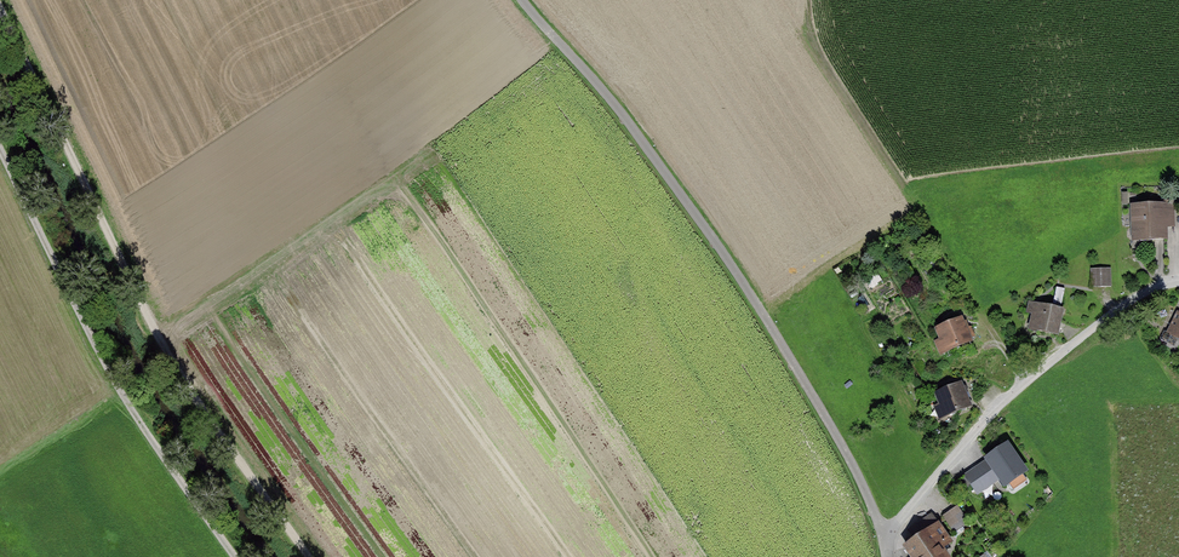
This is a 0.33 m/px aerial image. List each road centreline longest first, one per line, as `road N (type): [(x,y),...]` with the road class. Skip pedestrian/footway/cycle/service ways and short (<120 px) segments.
road 1 (residential): [(524,0),(593,78),(732,266),(841,442),(886,538)]
road 2 (track): [(316,556),(176,361),(0,1)]
road 3 (track): [(0,131),(124,386),(245,556)]
road 4 (residential): [(886,538),(1035,377),(1131,303),(1178,287)]

